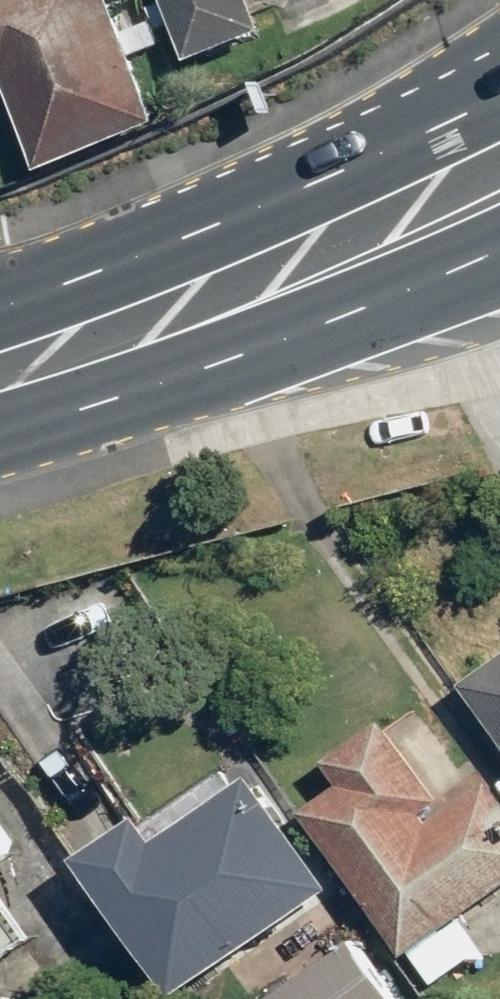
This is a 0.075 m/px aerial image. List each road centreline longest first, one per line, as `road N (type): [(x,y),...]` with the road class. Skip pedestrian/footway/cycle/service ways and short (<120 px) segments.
road 1 (primary): [(335,252),(0,381)]
road 2 (primary): [(335,252),(499,133)]
road 3 (primary): [(499,203),(335,252)]

